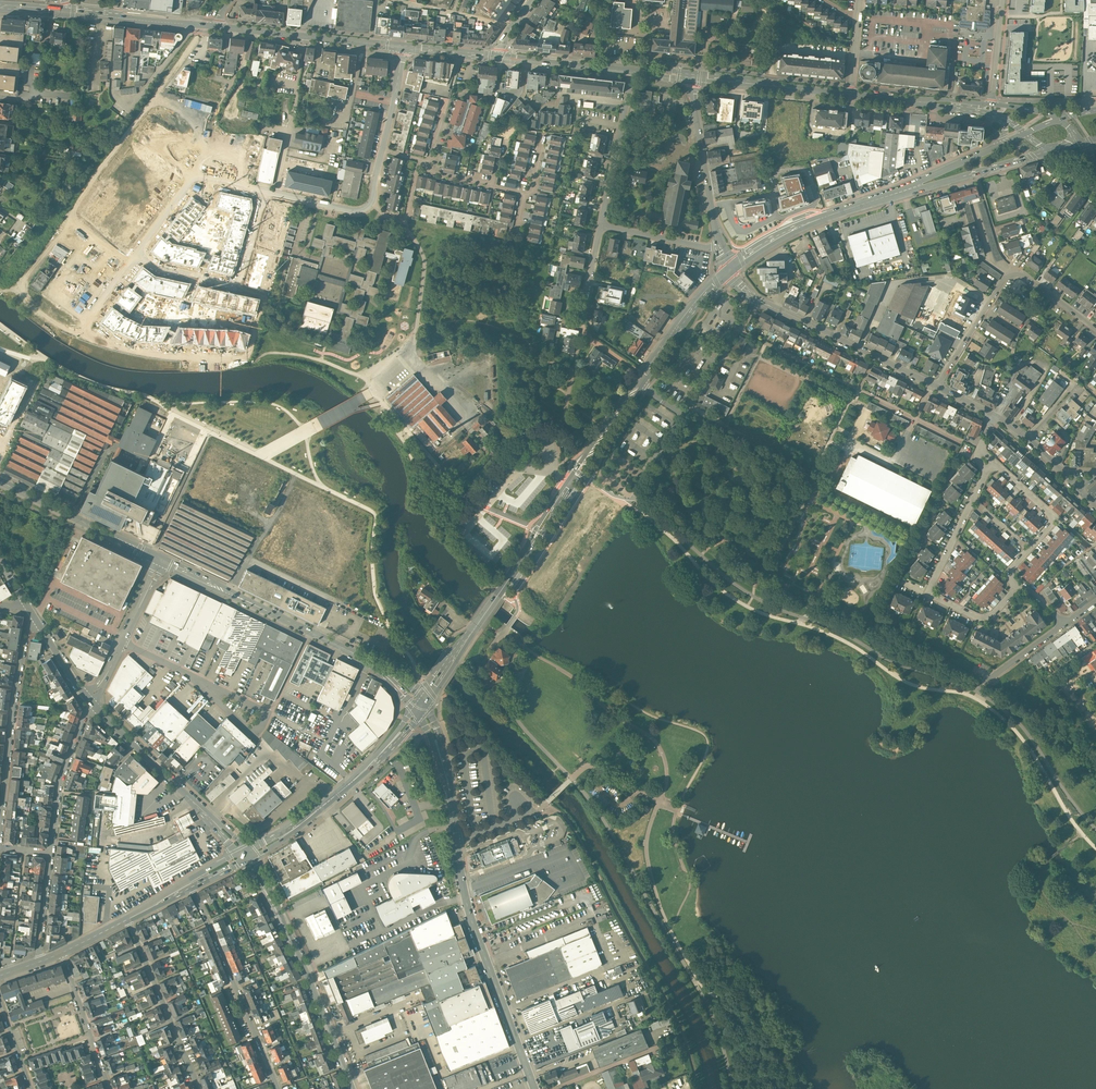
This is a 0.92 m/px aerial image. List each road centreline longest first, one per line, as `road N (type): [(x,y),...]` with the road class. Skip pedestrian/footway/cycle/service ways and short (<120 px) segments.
road 1 (secondary): [(421,705),(639,385),(728,269)]
road 2 (residential): [(529,1070),(465,888),(444,759)]
road 3 (tertiary): [(421,705),(373,664),(161,560)]
road 4 (tertiary): [(352,1088),(247,855)]
road 5 (residential): [(938,386),(769,305),(728,269)]
road 6 (residential): [(1095,329),(1024,277),(1008,277),(938,386)]
road 7 (residential): [(278,1088),(191,886)]
road 8 (residential): [(247,855),(91,702)]
road 9 (residential): [(35,619),(16,689),(0,818)]
road 10 (residential): [(266,192),(236,283),(157,268),(139,254)]
road 11 (secondary): [(728,269),(793,230),(902,190)]
road 12 (secondary): [(247,855),(320,807),(392,741)]
road 13 (residential): [(201,1088),(128,919)]
road 14 (tertiary): [(161,560),(0,482)]
road 15 (residential): [(721,247),(691,77)]
road 16 (secondary): [(691,77),(850,94)]
road 17 (residential): [(91,702),(60,782),(52,854)]
road 18 (residential): [(382,151),(365,209),(275,194)]
road 19 (secondary): [(902,190),(1047,151)]
road 20 (residential): [(108,1088),(62,953)]
road 21 (secondary): [(496,57),(631,71)]
road 22 (secondary): [(850,94),(982,107)]
road 23 (residential): [(992,460),(1053,516),(1029,548)]
road 24 (residential): [(601,225),(721,247)]

